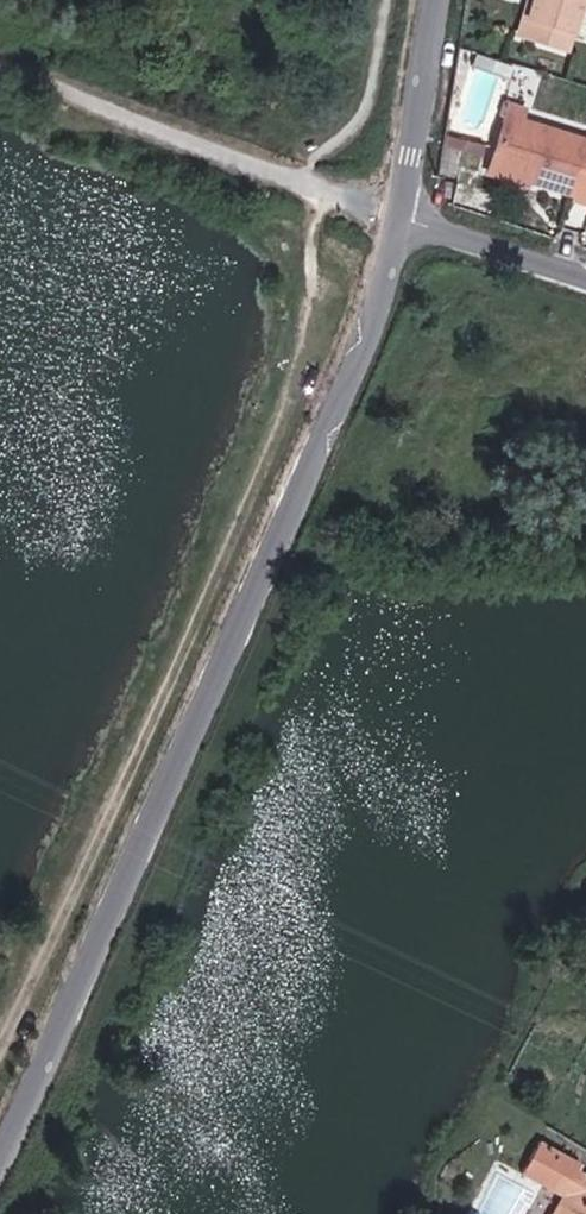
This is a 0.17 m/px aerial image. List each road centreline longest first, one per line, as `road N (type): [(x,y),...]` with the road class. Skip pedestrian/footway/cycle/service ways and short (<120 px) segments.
road 1 (tertiary): [(0,1156),(373,325),(398,217)]
road 2 (tertiary): [(398,217),(434,0)]
road 3 (residential): [(398,217),(585,281)]

